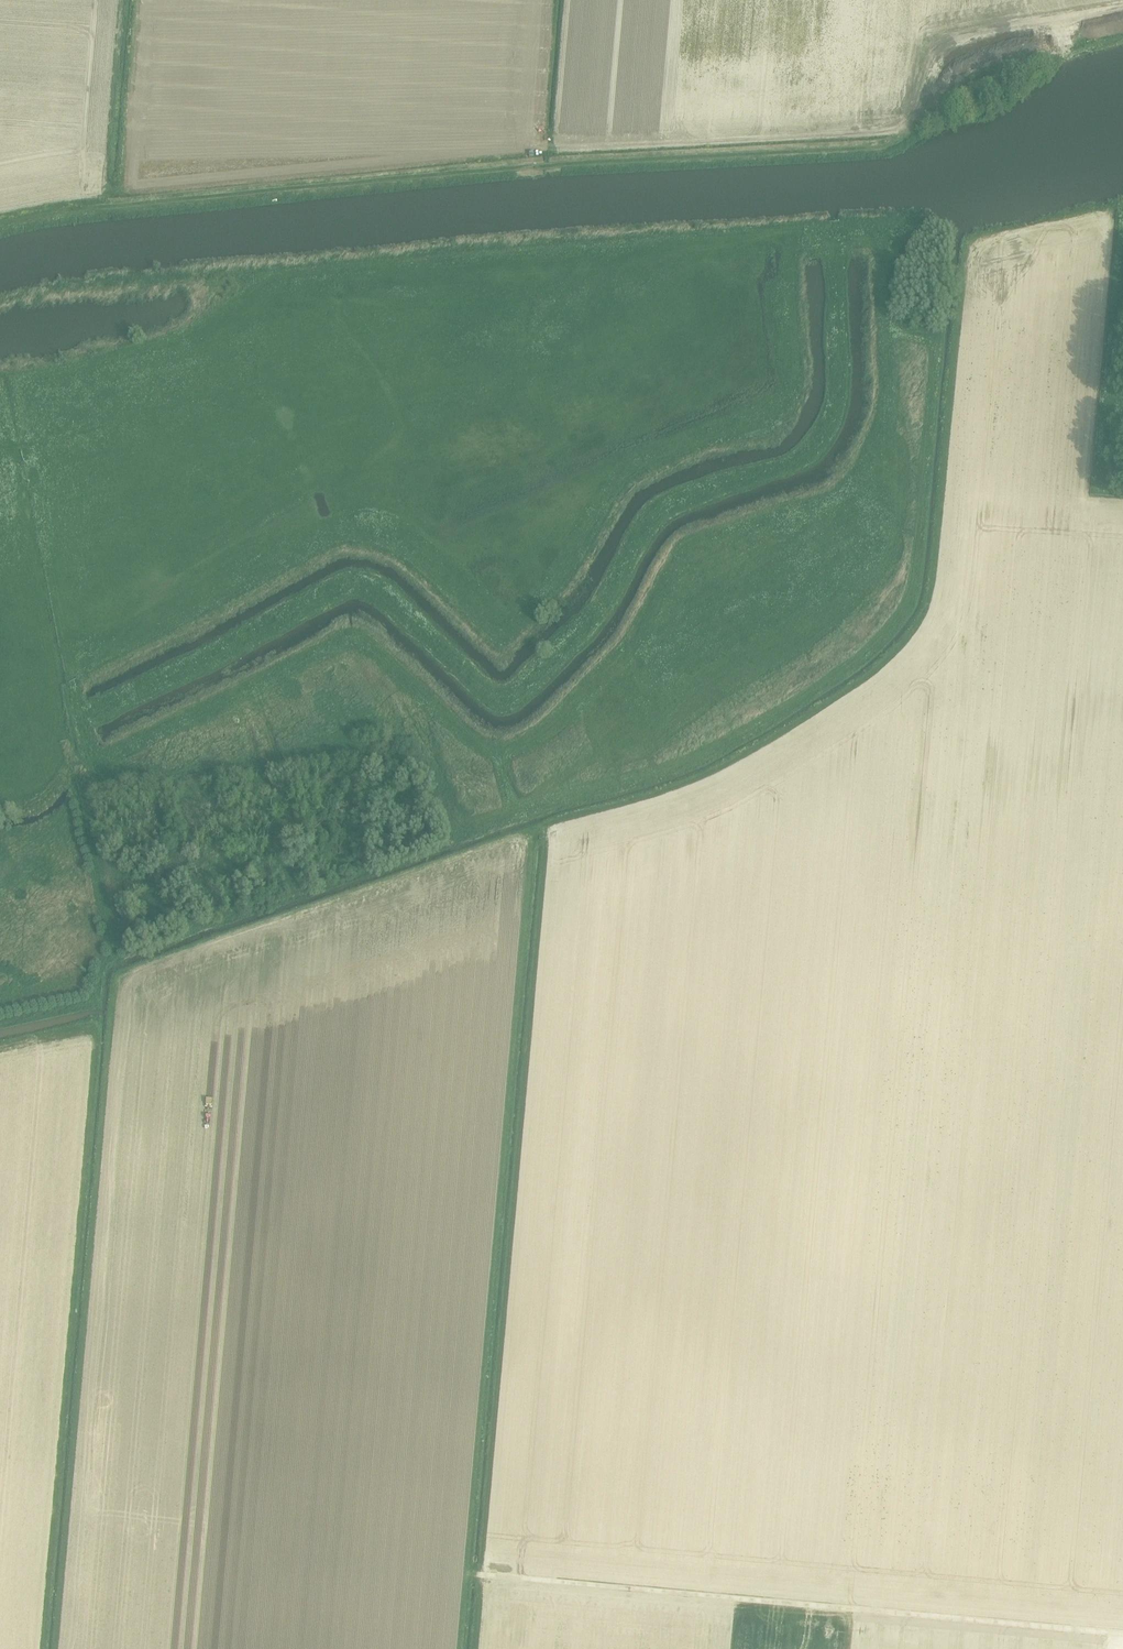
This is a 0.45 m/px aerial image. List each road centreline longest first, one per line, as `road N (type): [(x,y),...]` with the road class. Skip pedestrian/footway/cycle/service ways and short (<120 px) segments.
road 1 (track): [(1122,1633),(478,1575)]
road 2 (track): [(954,40),(1122,10)]

